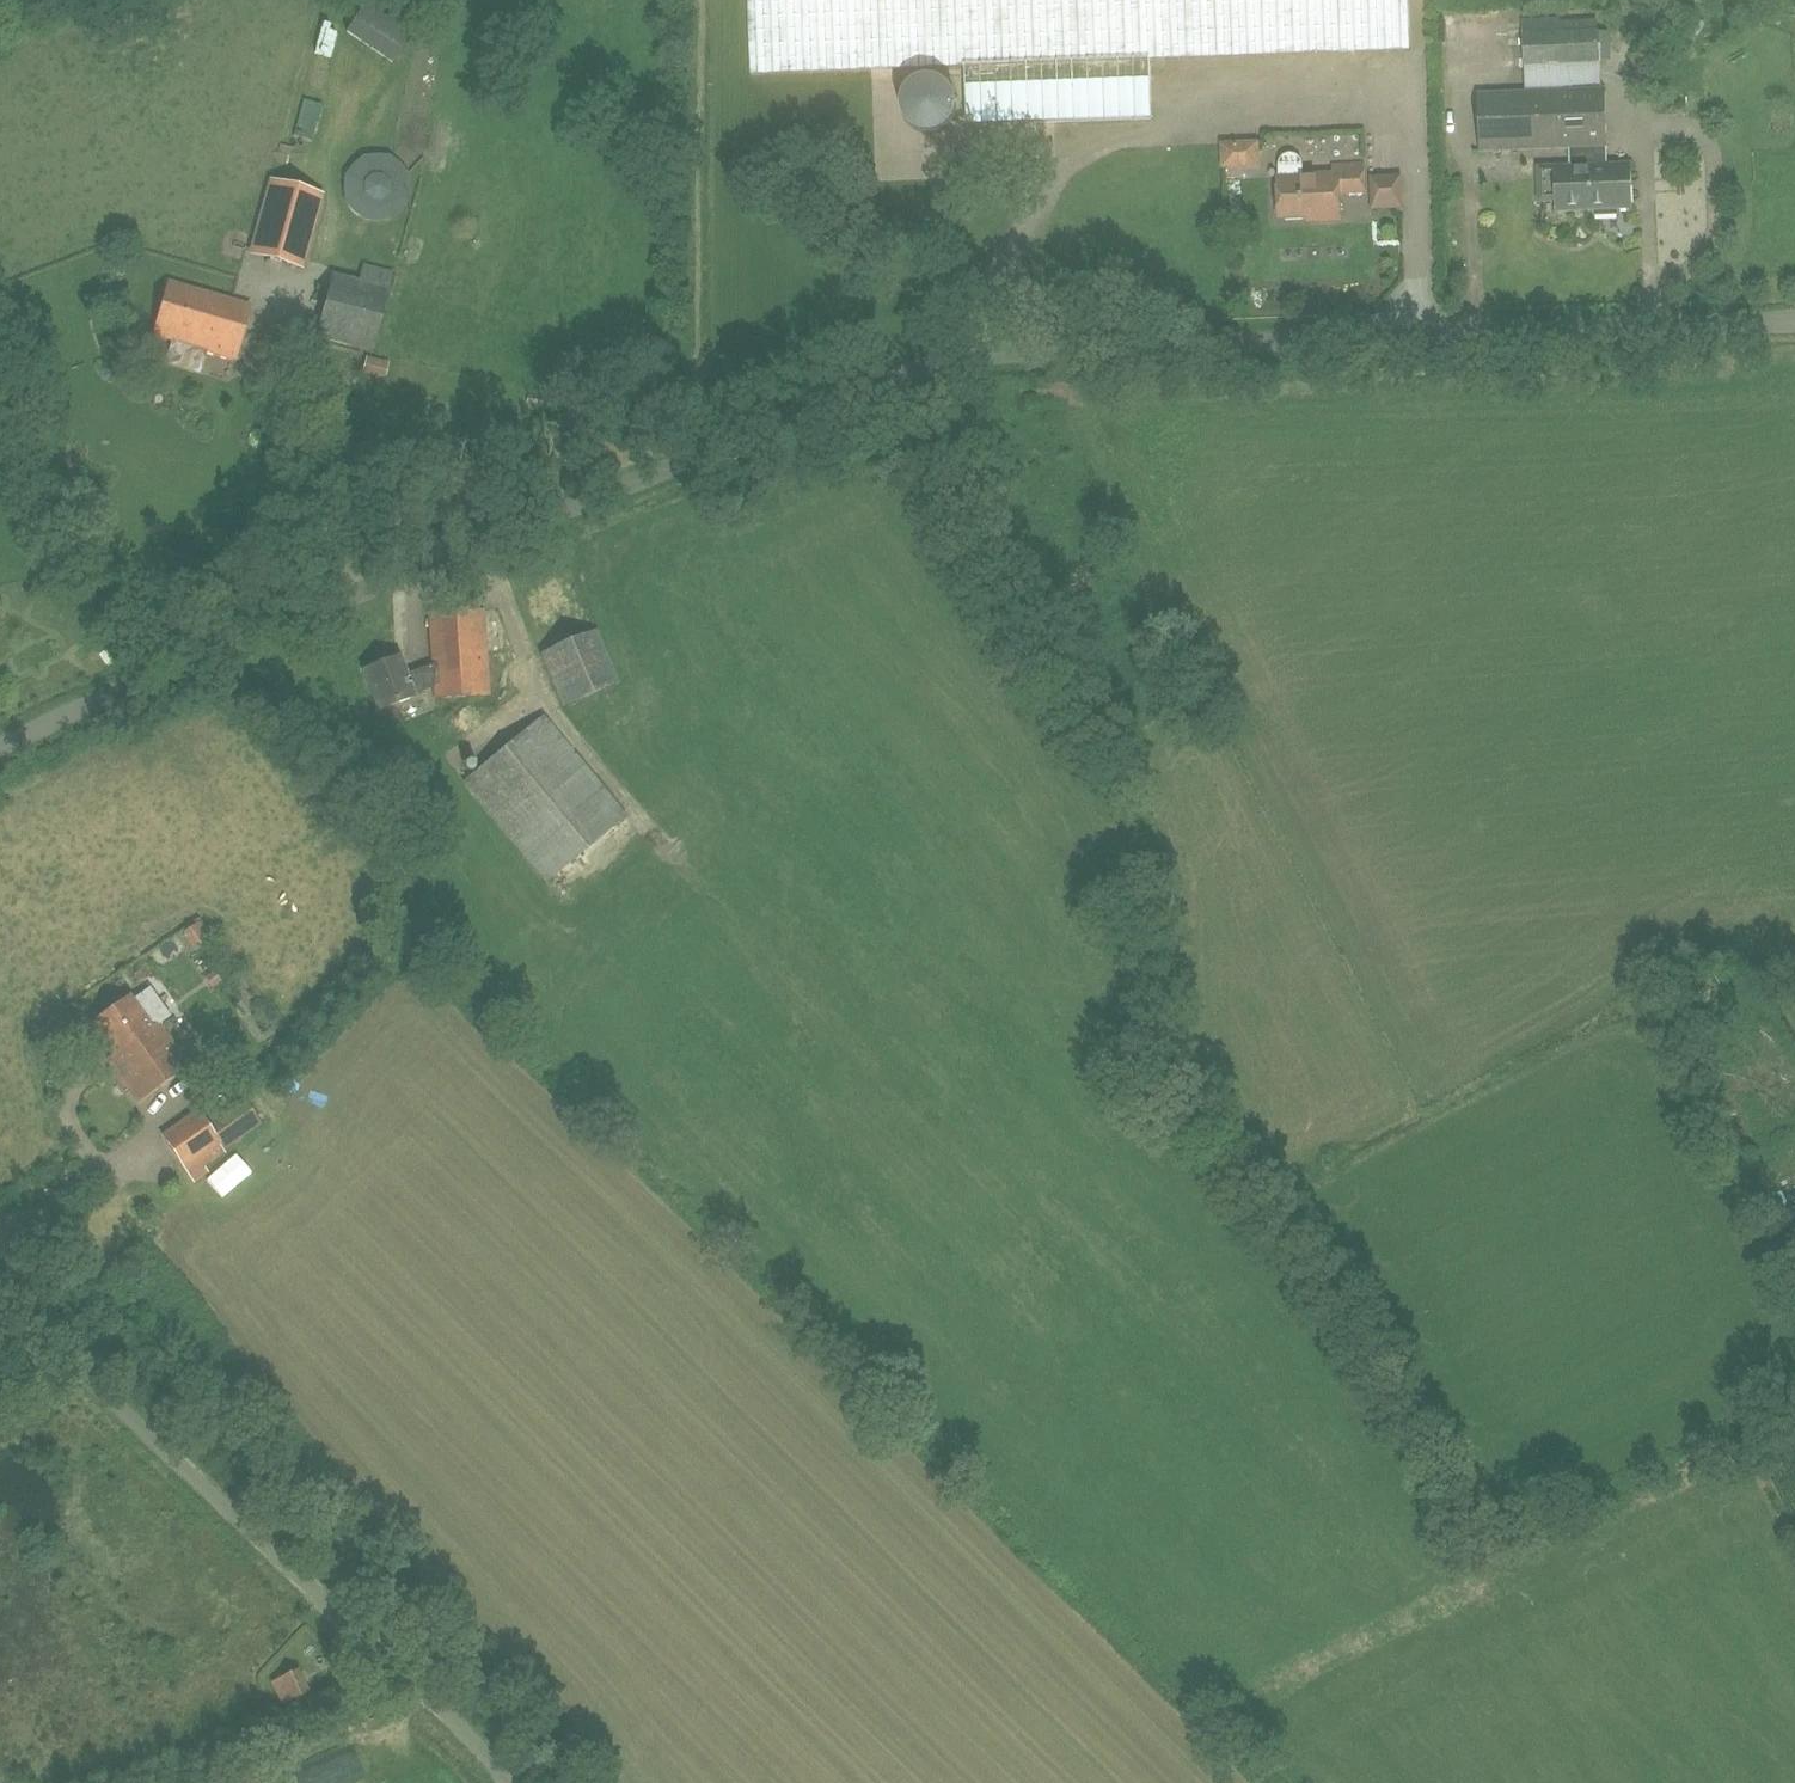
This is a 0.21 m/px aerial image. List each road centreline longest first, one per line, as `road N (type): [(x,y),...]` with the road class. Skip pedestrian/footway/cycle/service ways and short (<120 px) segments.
road 1 (unclassified): [(0,750),(916,371),(991,348),(1794,322)]
road 2 (unclassified): [(508,1782),(415,1671),(110,1385),(0,1253)]

